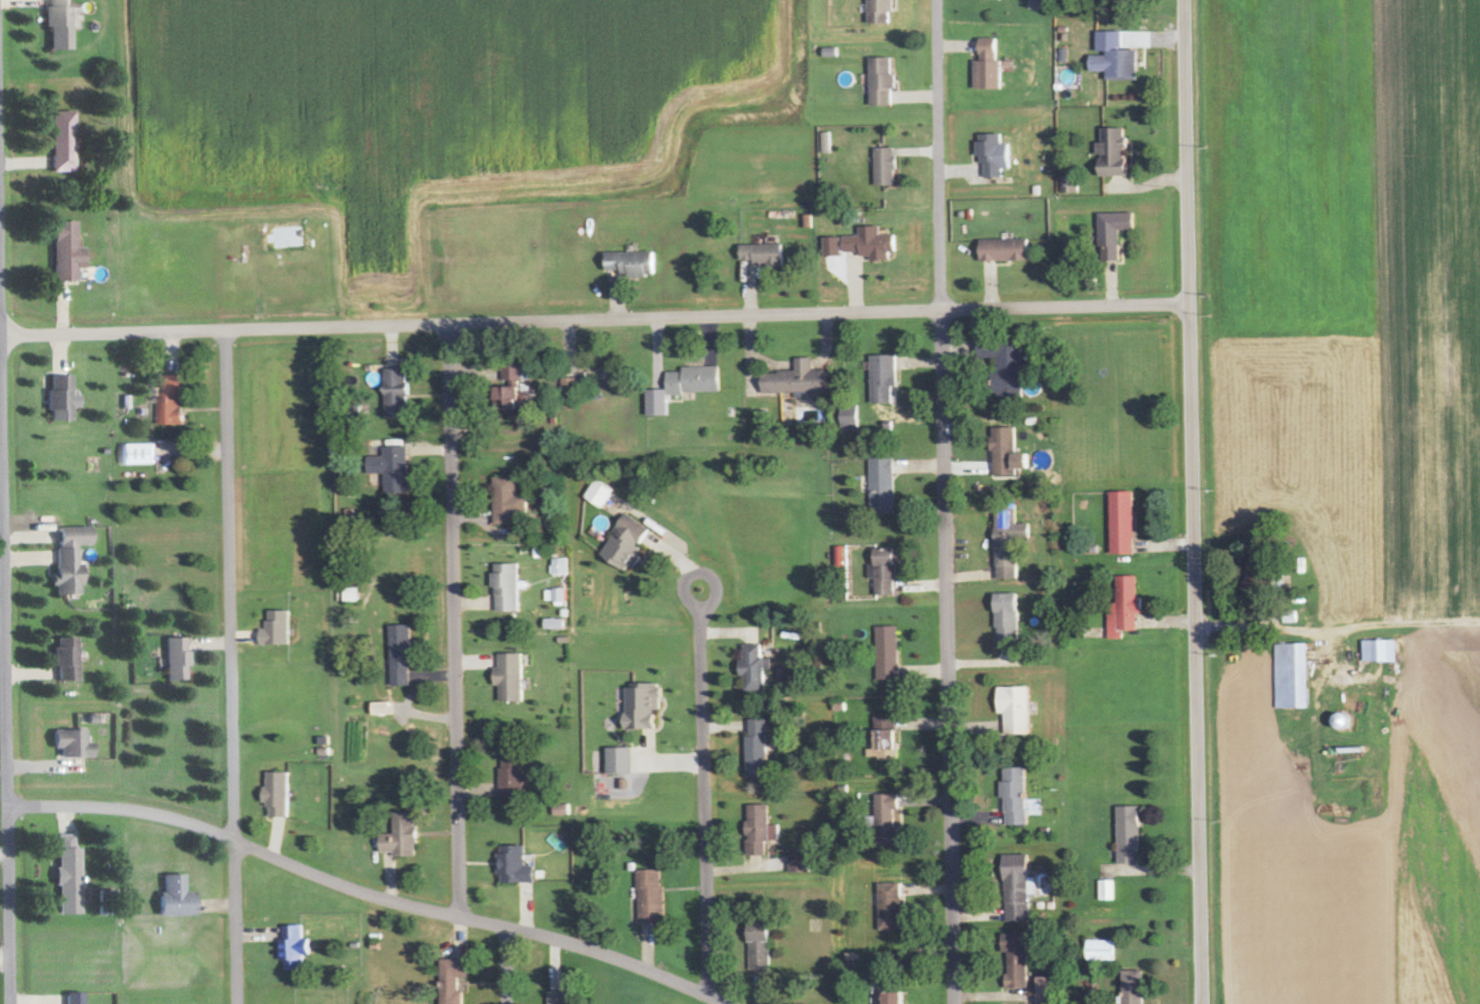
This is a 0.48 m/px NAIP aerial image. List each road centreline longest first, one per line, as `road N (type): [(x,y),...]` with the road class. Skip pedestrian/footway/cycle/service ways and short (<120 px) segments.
road 1 (residential): [(0,333),(1188,304)]
road 2 (tertiary): [(1202,1003),(1183,0)]
road 3 (residential): [(952,1003),(936,16)]
road 4 (residential): [(737,1003),(587,942),(403,902),(163,813),(4,802)]
road 5 (residential): [(235,1003),(222,328)]
road 6 (residential): [(458,913),(448,322)]
road 7 (residential): [(7,1003),(0,494)]
road 8 (residential): [(706,991),(698,624),(704,614)]

